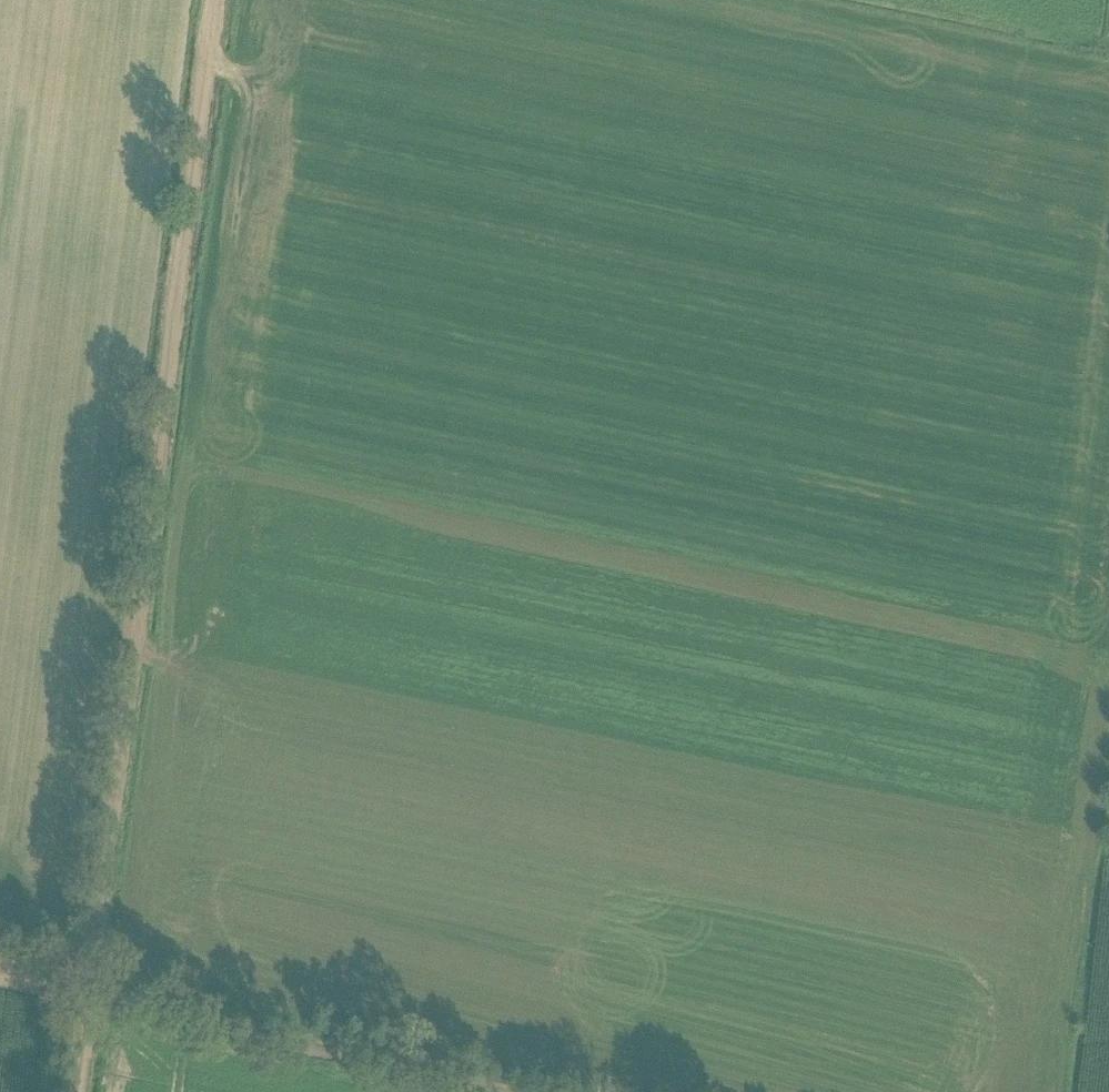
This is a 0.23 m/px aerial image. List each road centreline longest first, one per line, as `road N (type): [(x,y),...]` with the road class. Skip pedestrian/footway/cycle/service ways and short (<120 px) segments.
road 1 (track): [(81,990),(476,1091)]

